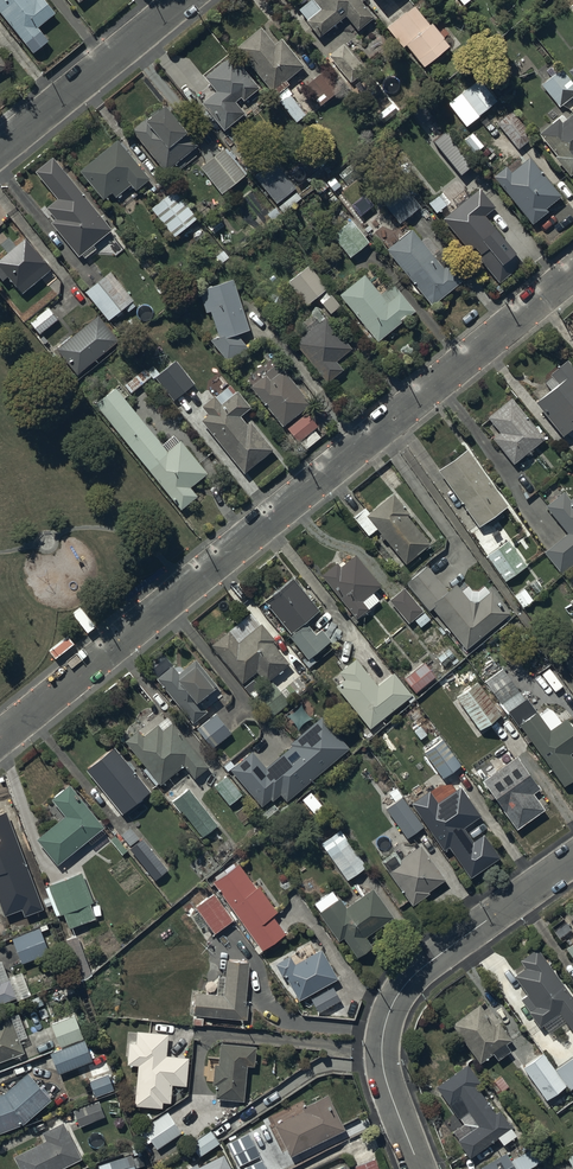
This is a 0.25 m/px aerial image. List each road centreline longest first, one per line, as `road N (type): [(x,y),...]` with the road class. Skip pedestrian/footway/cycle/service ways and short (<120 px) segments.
road 1 (residential): [(572,274),(0,743)]
road 2 (residential): [(420,1168),(384,1071),(389,1011),(419,971),(572,860)]
road 3 (residential): [(183,0),(0,149)]

